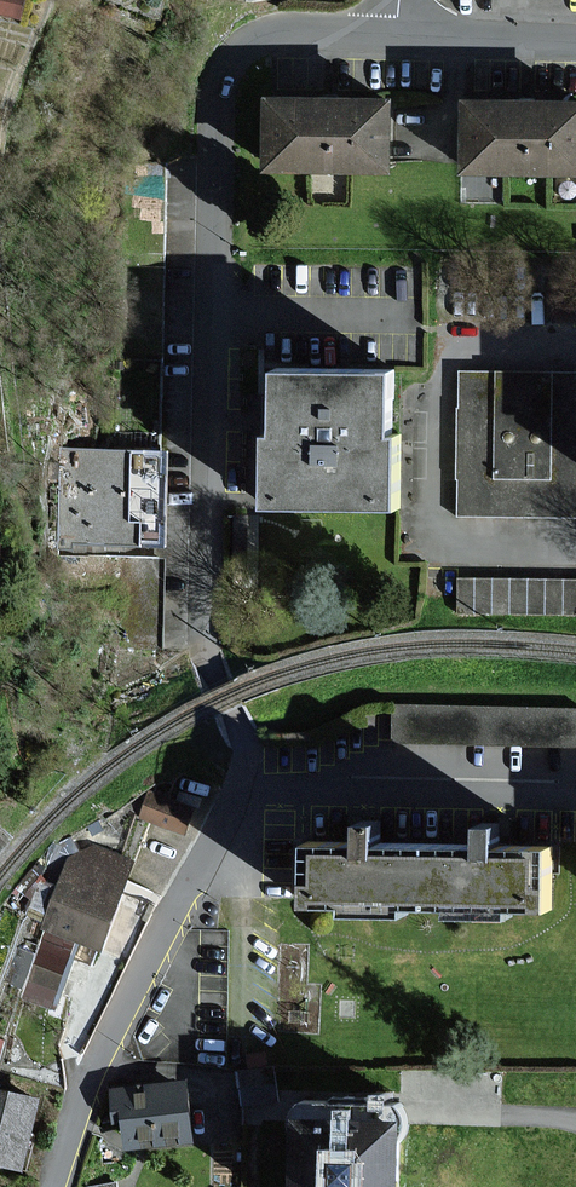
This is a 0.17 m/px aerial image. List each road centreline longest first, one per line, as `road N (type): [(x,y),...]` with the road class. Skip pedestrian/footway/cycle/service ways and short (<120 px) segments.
road 1 (residential): [(395,39),(271,37),(240,52),(222,84),(202,609),(214,682)]
road 2 (residential): [(49,1186),(114,1025),(241,781),(241,737),(214,682)]
road 3 (residential): [(575,43),(395,39)]
road 4 (residential): [(575,341),(424,330)]

